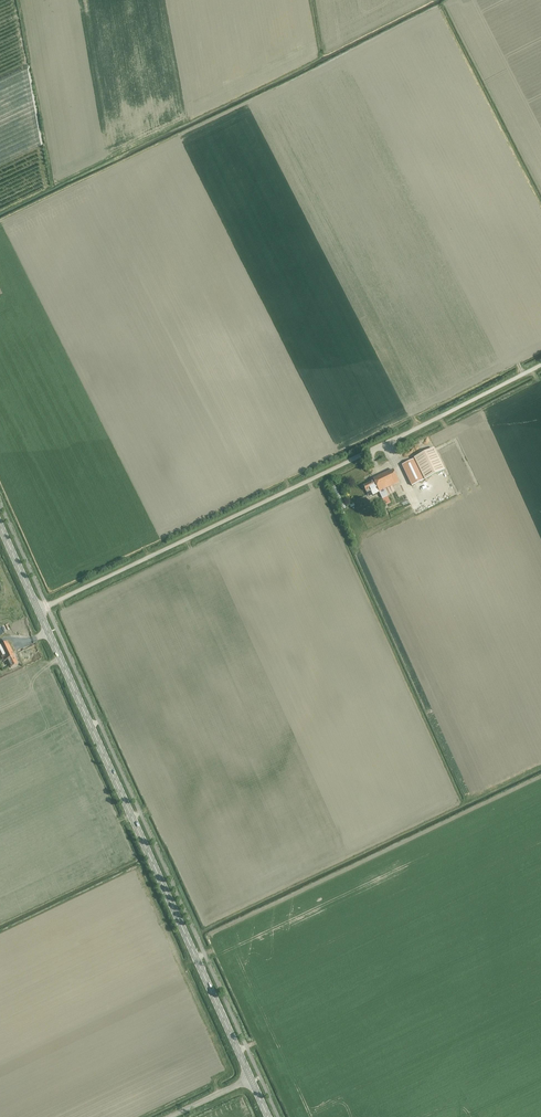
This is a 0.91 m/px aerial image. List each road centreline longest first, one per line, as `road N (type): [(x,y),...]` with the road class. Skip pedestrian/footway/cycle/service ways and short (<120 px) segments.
road 1 (unclassified): [(38,610),(540,364)]
road 2 (secondary): [(251,1079),(38,610)]

